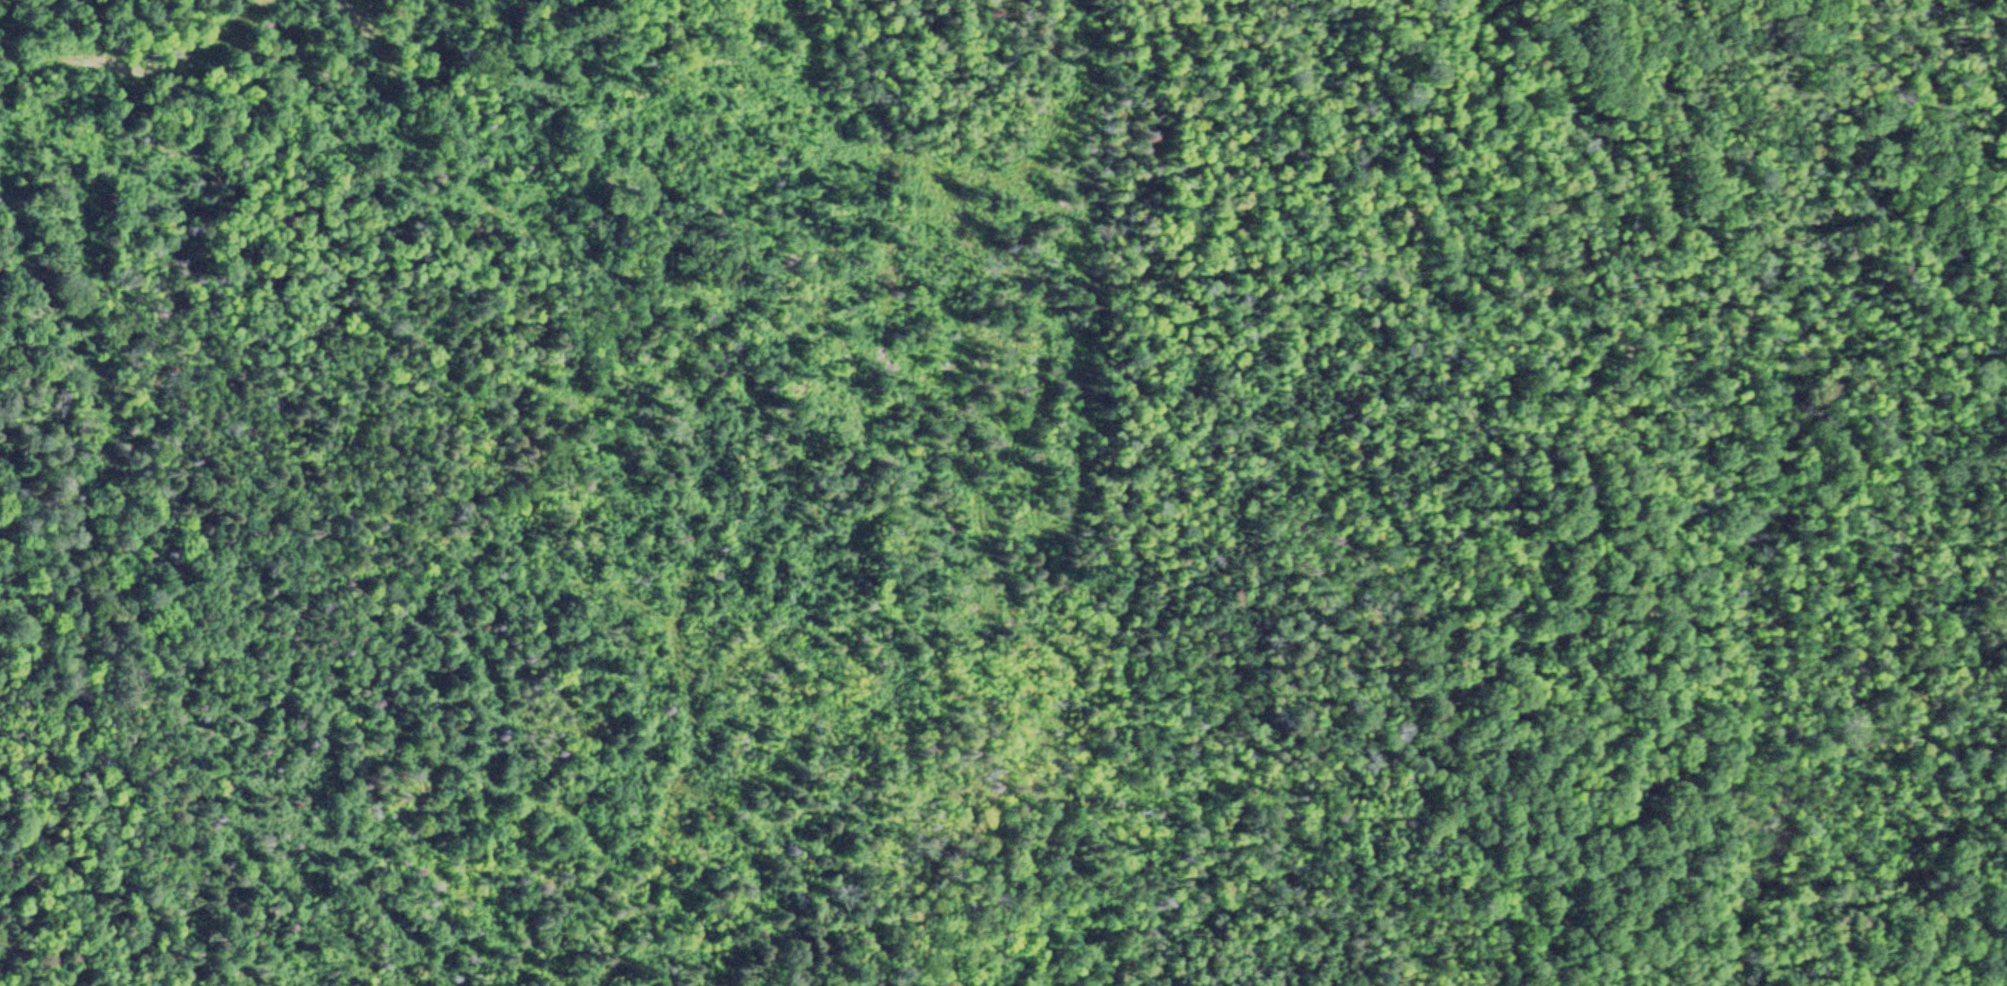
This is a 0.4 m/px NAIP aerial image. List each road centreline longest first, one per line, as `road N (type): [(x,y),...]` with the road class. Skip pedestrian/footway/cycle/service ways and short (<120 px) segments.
road 1 (track): [(590,985),(590,970),(617,942),(608,902),(640,886),(659,862),(666,807),(695,747)]

